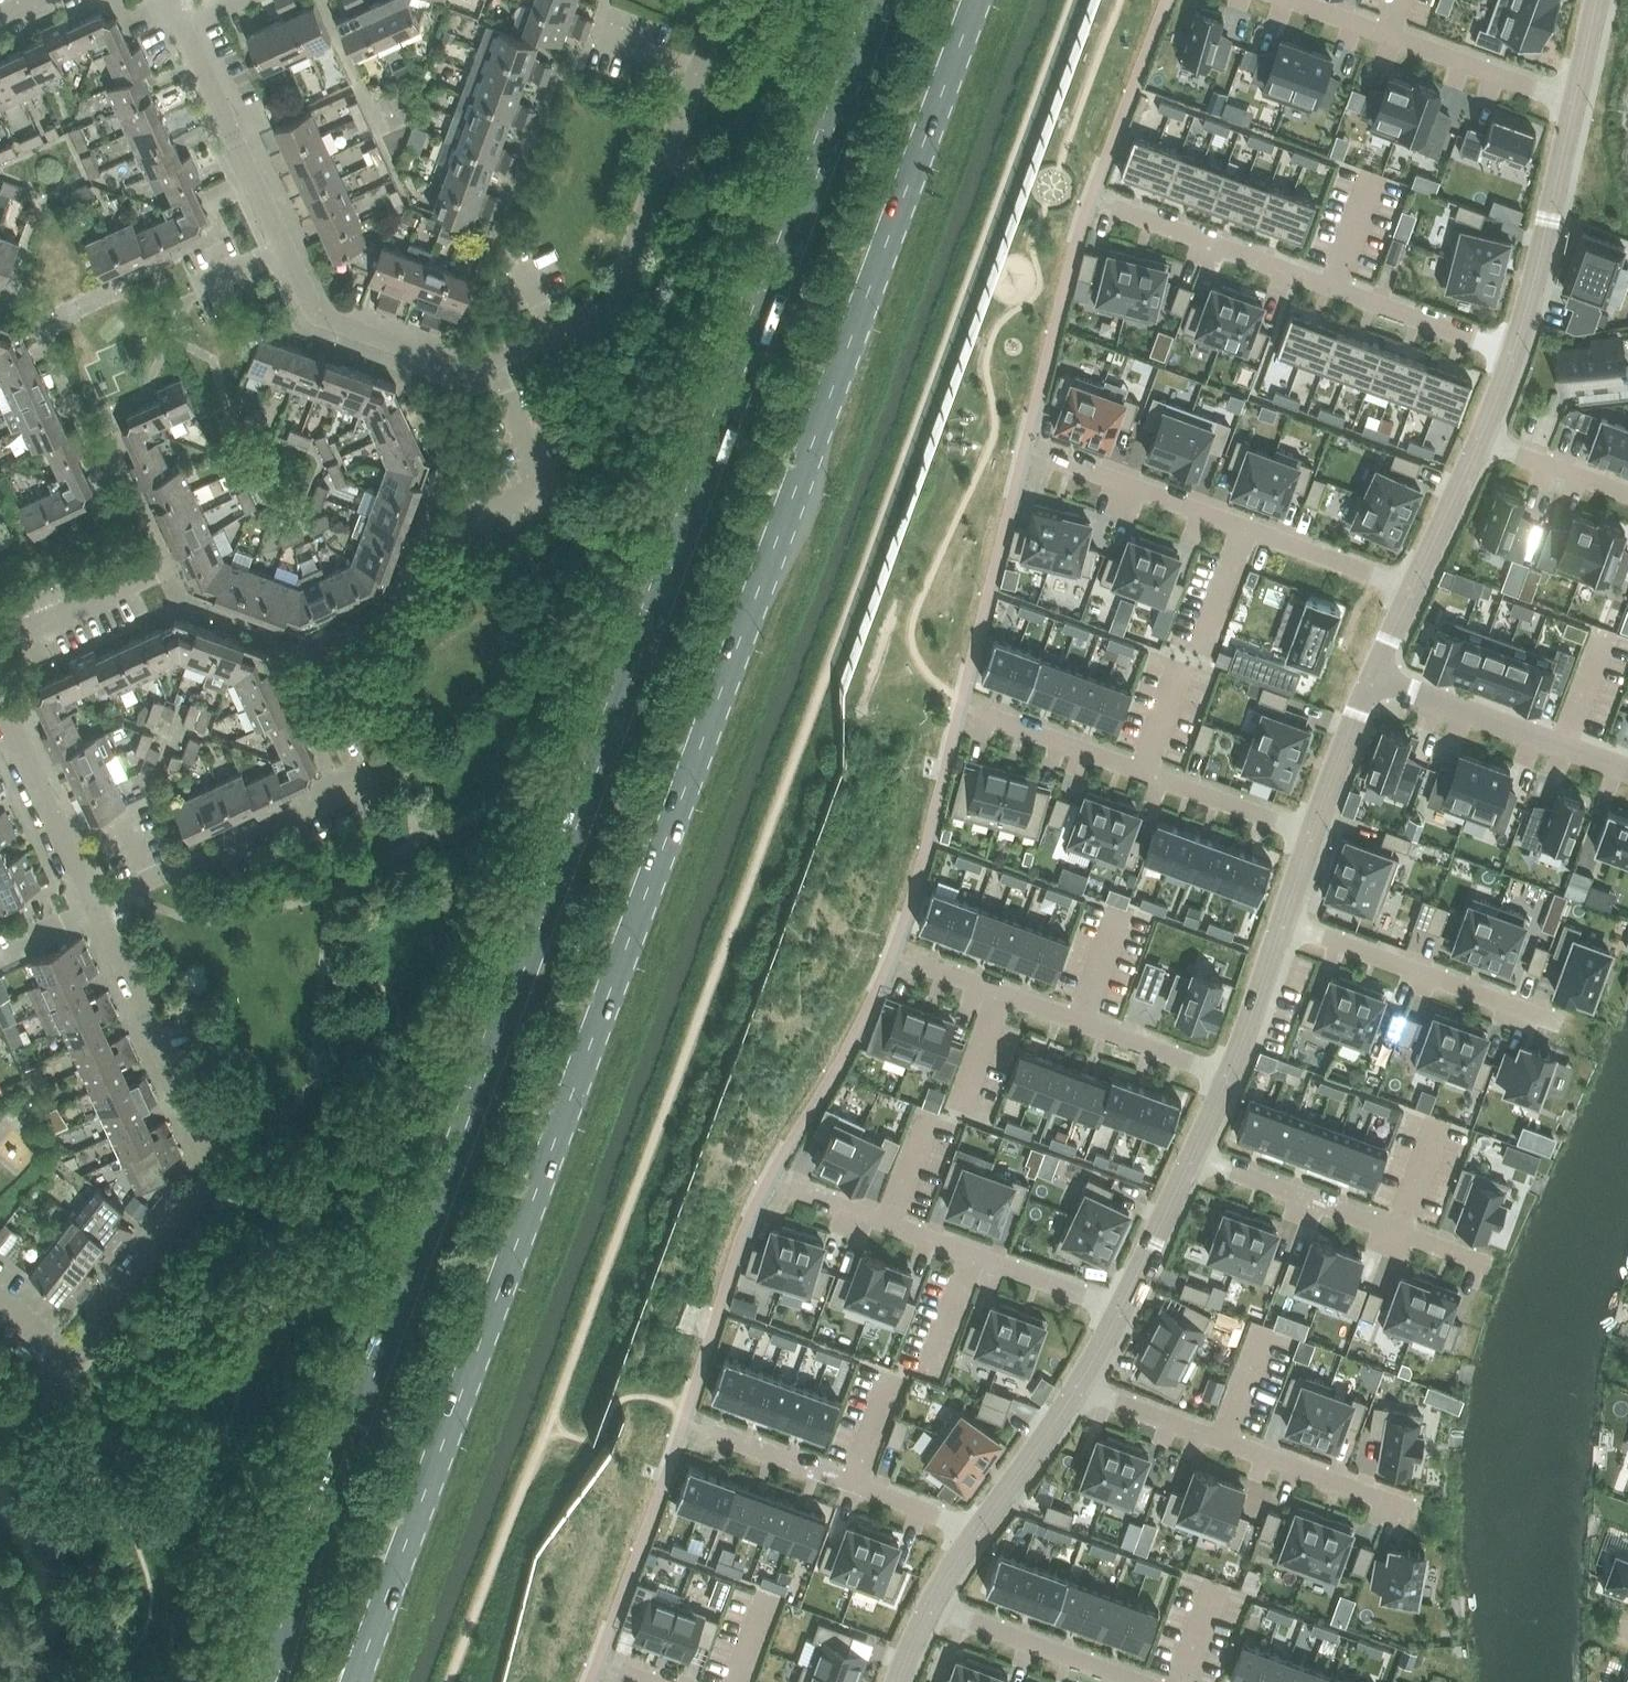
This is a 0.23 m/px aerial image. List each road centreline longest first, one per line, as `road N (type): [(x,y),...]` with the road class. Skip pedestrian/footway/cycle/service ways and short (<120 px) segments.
road 1 (primary): [(353,1681),(977,0)]
road 2 (primary): [(882,0),(265,1681)]
road 3 (residential): [(74,1358),(199,1193),(206,1157),(94,908)]
road 4 (residential): [(501,364),(609,307),(716,33),(699,0)]
road 5 (residential): [(1112,208),(1511,356)]
road 6 (residential): [(1036,452),(1411,589)]
road 7 (residential): [(1423,1514),(1078,1384)]
road 8 (residential): [(980,715),(1312,834)]
road 9 (residential): [(789,1188),(1118,1311)]
road 10 (residential): [(917,963),(1227,1079)]
road 11 (residential): [(1482,1262),(1193,1155)]
road 12 (residential): [(94,908),(369,770)]
road 13 (residential): [(1289,0),(1574,102)]
road 14 (residential): [(1561,1025),(1281,922)]
road 15 (residential): [(698,1427),(976,1531)]
road 16 (residential): [(1627,770),(1375,675)]
road 17 (residential): [(289,240),(319,307),(367,337),(472,369),(501,364)]
road 18 (residential): [(1511,356),(1574,102)]
road 19 (residential): [(289,240),(189,25)]
road 20 (residential): [(94,908),(0,693)]
road 21 (residential): [(453,530),(550,478),(501,364)]
road 22 (residential): [(1139,1681),(929,1604)]
road 23 (residential): [(976,1531),(1078,1384)]
road 24 (residential): [(1118,1311),(1193,1155)]
road 25 (residential): [(1312,834),(1375,675)]
road 26 (residential): [(1227,1079),(1281,922)]
road 27 (residential): [(0,636),(150,571)]
road 28 (residential): [(1411,589),(1479,441)]
road 29 (residential): [(1627,497),(1479,441)]

